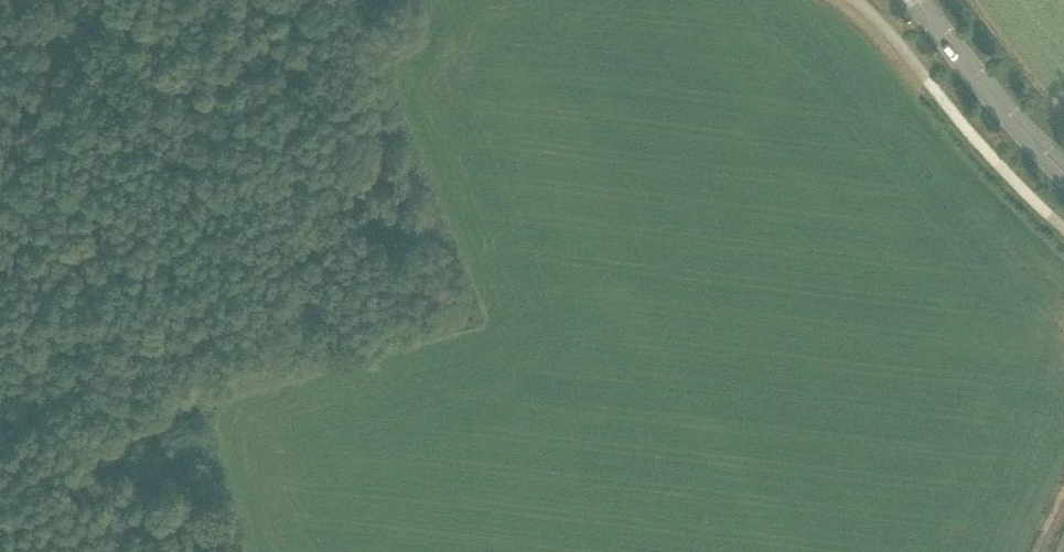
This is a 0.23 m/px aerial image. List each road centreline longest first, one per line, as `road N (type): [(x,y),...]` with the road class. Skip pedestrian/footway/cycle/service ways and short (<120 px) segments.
road 1 (tertiary): [(1063,166),(917,0)]

